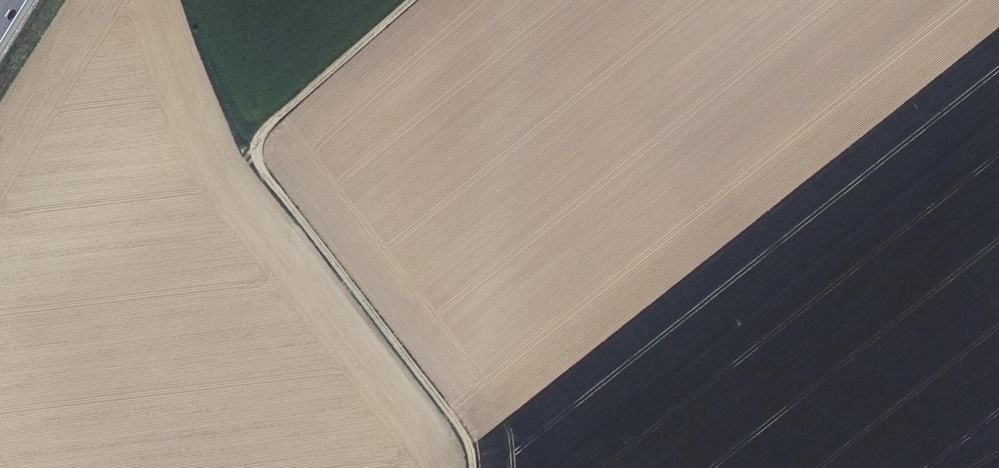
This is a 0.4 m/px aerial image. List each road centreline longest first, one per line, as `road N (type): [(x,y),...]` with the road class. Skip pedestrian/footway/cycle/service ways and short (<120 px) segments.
road 1 (track): [(412,0),(267,126),(257,156),(464,435),(473,467)]

